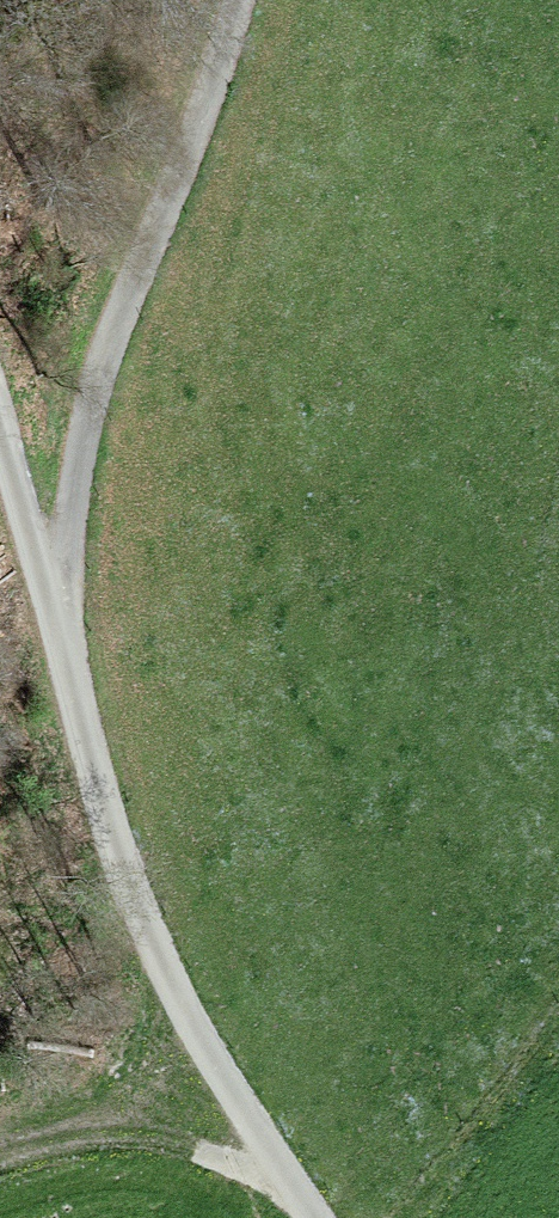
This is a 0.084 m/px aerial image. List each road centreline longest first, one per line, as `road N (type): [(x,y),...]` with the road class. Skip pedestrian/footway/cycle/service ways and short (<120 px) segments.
road 1 (unclassified): [(0,434),(60,633),(111,849),(163,968),(315,1217)]
road 2 (track): [(60,633),(90,402),(236,0)]
road 3 (track): [(0,1158),(118,1130),(223,1155),(314,1217)]

